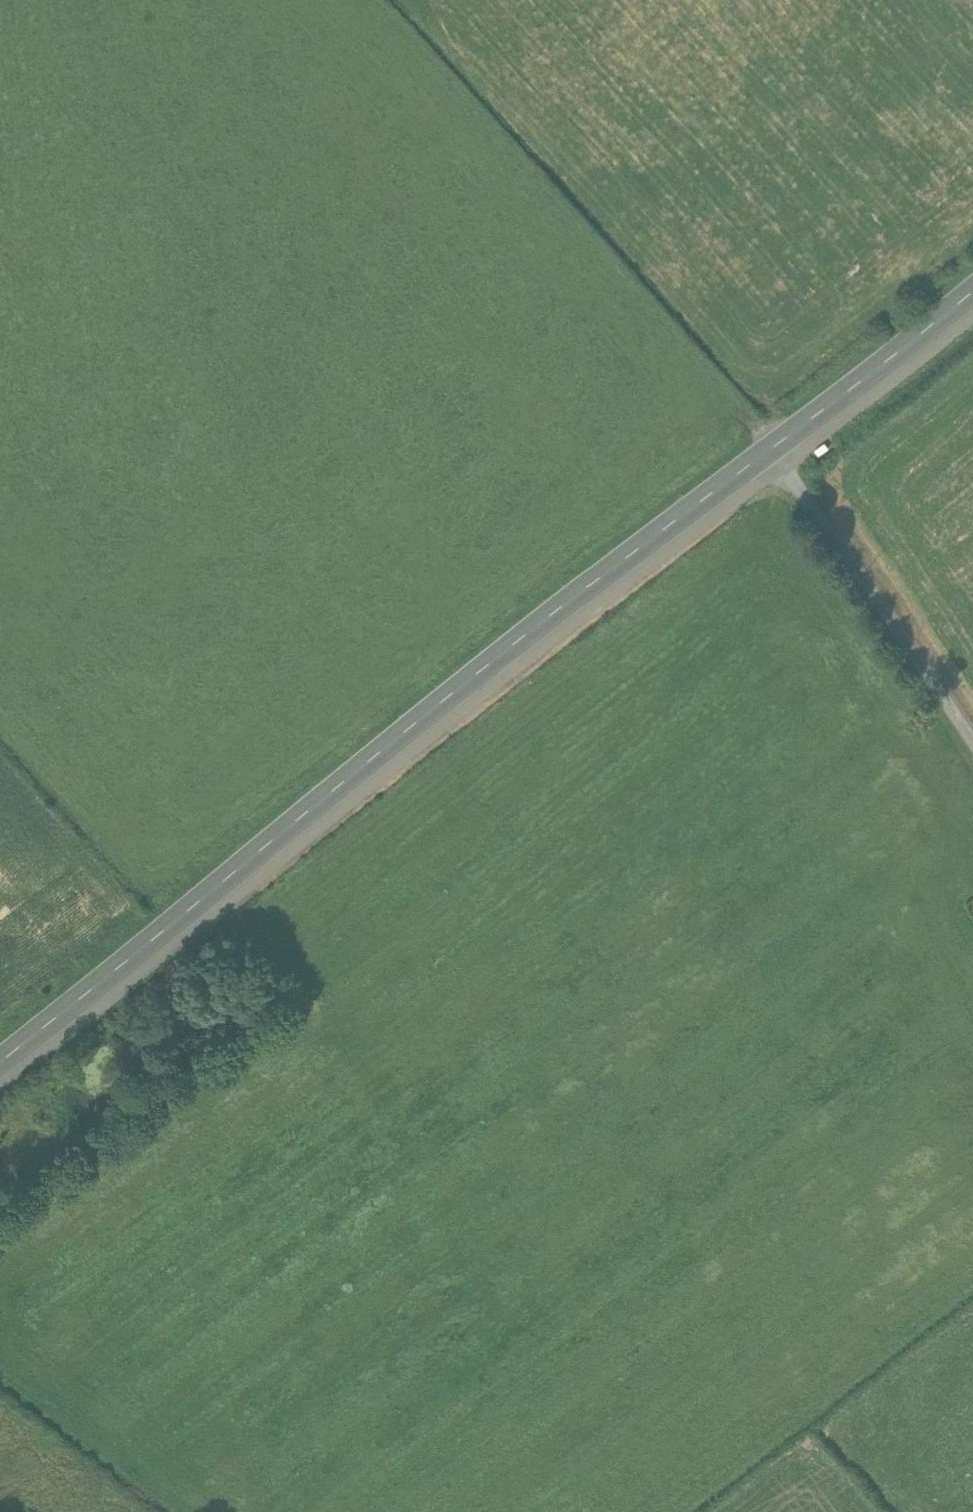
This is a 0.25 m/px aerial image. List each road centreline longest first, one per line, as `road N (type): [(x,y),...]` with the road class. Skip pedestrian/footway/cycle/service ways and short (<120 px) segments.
road 1 (secondary): [(770,452),(0,1065)]
road 2 (unclassified): [(770,452),(972,749)]
road 3 (secondary): [(972,283),(770,452)]

